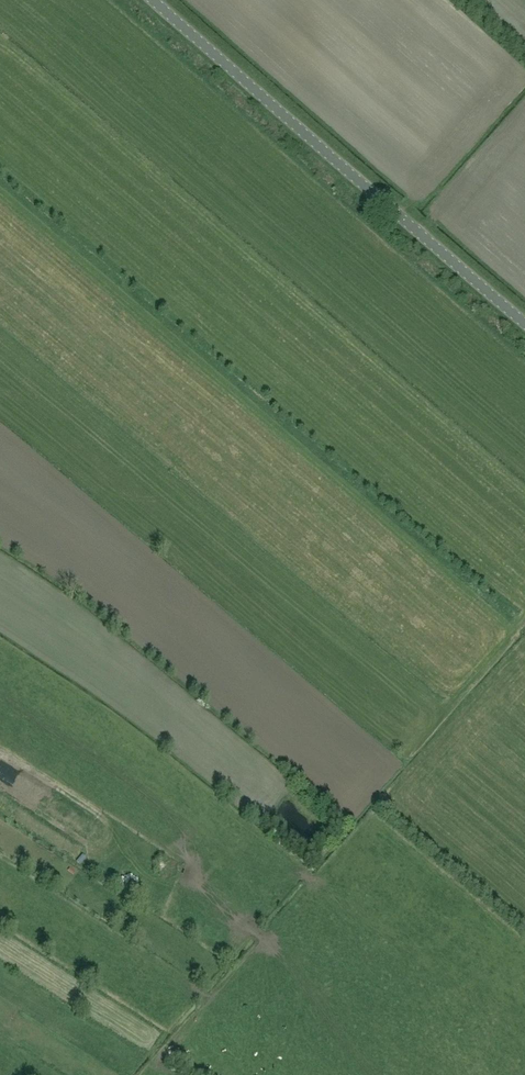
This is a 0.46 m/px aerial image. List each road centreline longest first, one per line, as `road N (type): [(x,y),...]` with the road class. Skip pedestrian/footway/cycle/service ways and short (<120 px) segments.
road 1 (tertiary): [(524,318),(153,0)]

